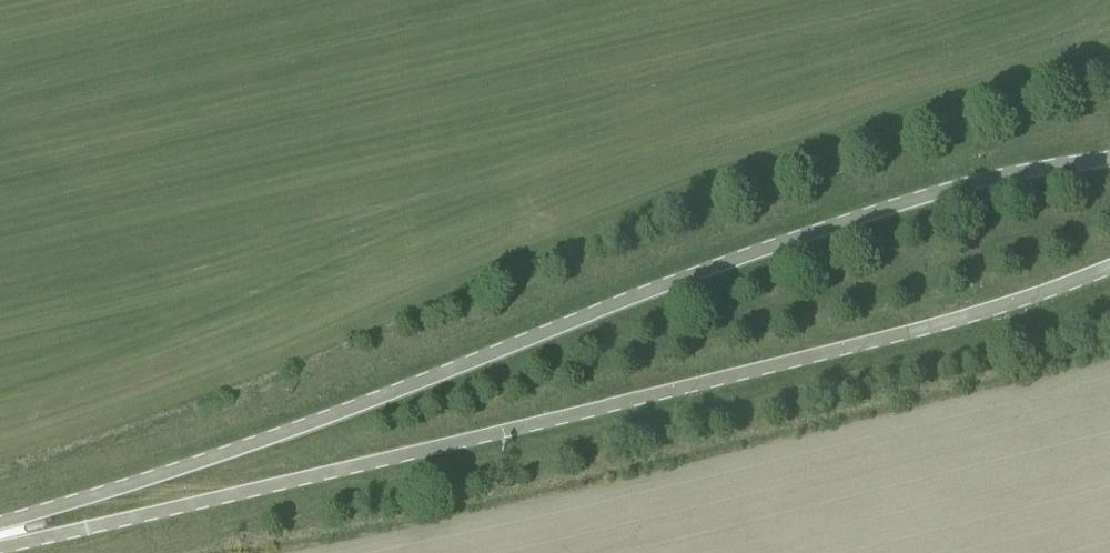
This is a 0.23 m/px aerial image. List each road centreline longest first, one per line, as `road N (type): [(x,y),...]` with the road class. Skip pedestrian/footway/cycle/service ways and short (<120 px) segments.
road 1 (primary): [(1109,163),(982,184),(848,227),(282,438),(0,532)]
road 2 (primary): [(0,547),(55,541),(641,403),(933,330),(1109,271)]

